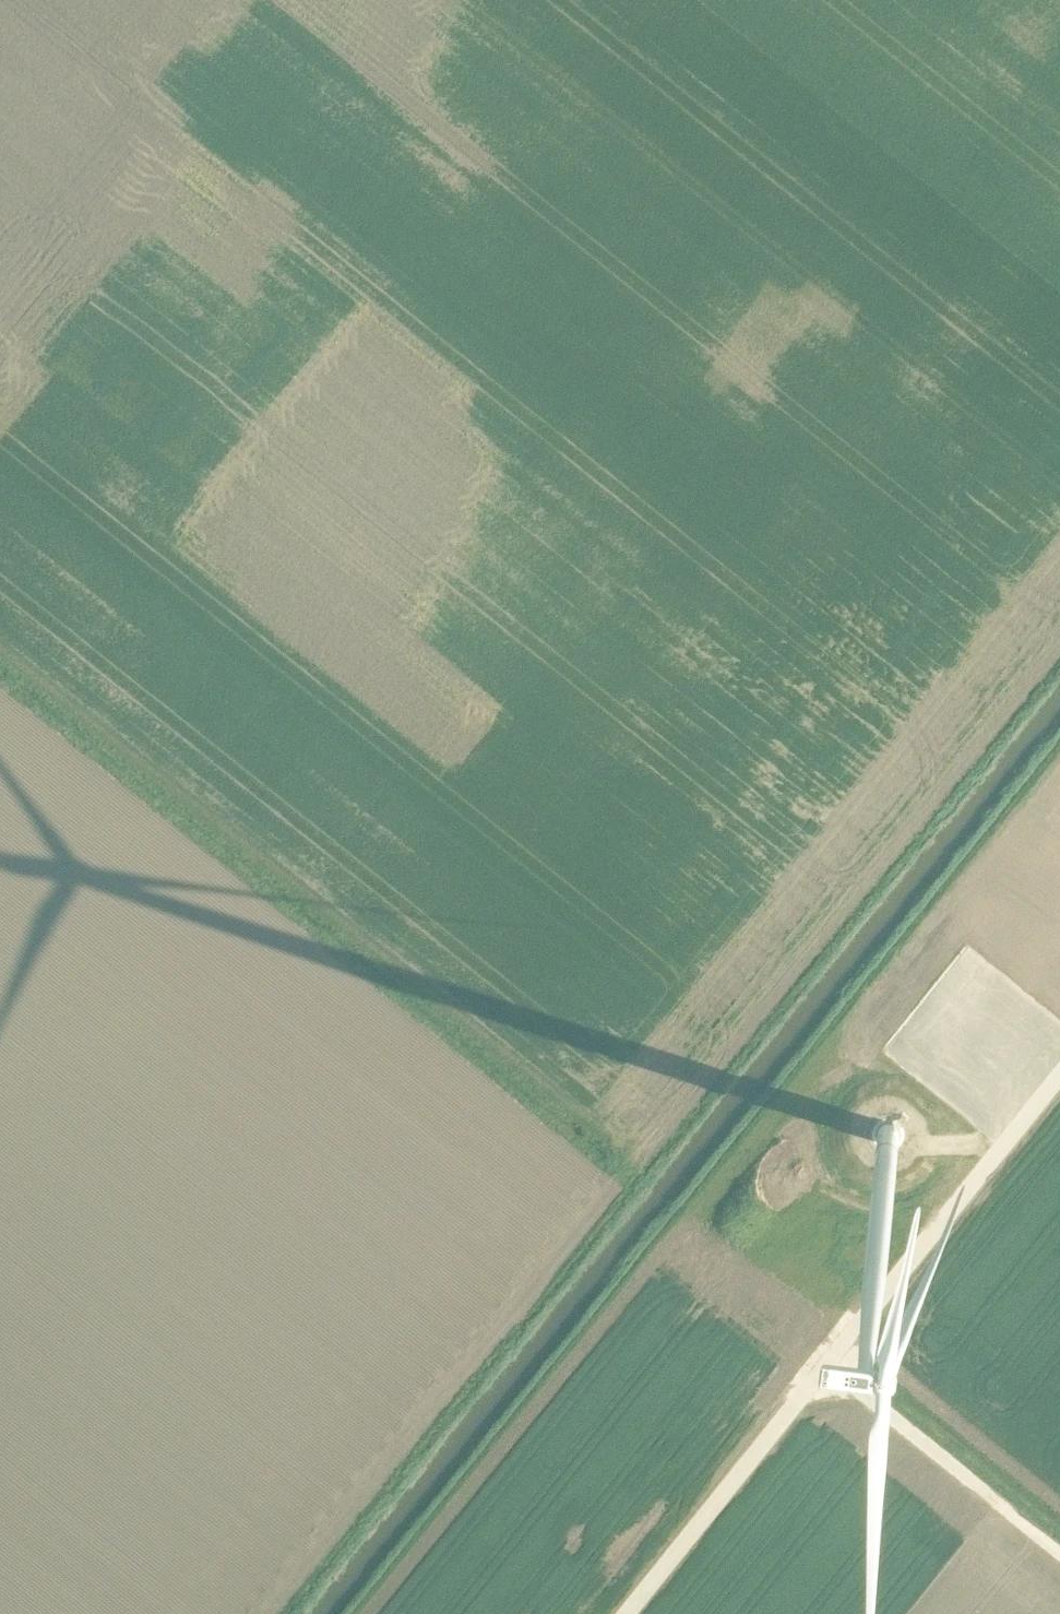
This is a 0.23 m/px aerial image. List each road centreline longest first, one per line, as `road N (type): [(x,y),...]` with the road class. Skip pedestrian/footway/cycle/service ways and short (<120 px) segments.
road 1 (track): [(1059,1074),(626,1613)]

